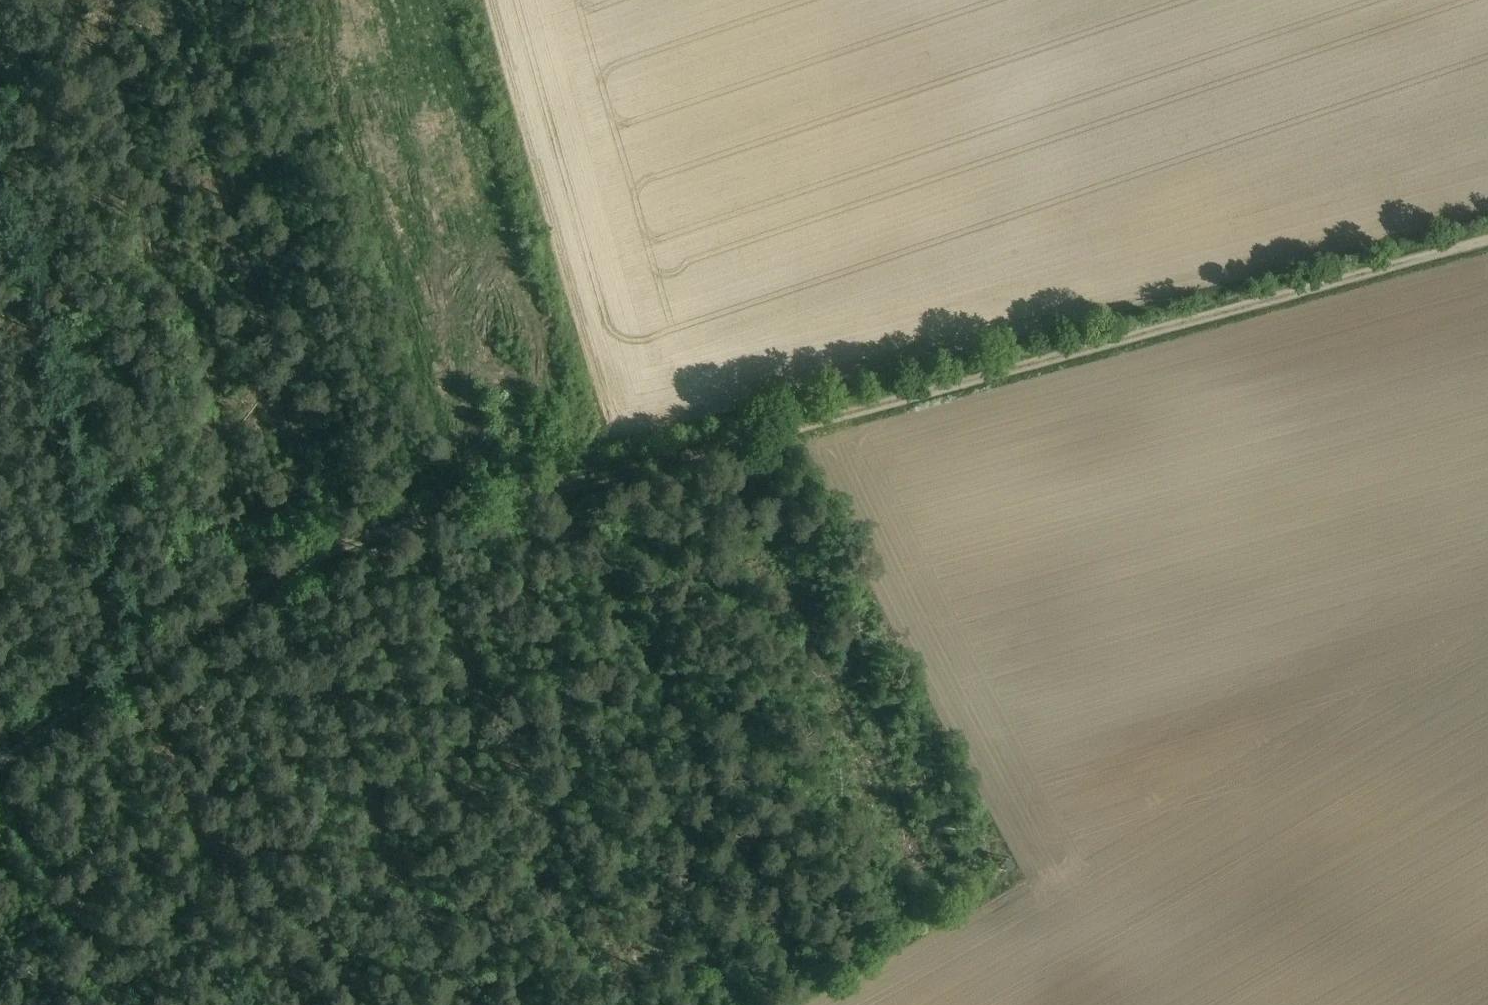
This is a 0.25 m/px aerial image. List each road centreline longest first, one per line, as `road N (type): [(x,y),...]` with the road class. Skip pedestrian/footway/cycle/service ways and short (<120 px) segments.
road 1 (track): [(1487,241),(289,562),(0,757)]
road 2 (track): [(212,0),(363,537)]

